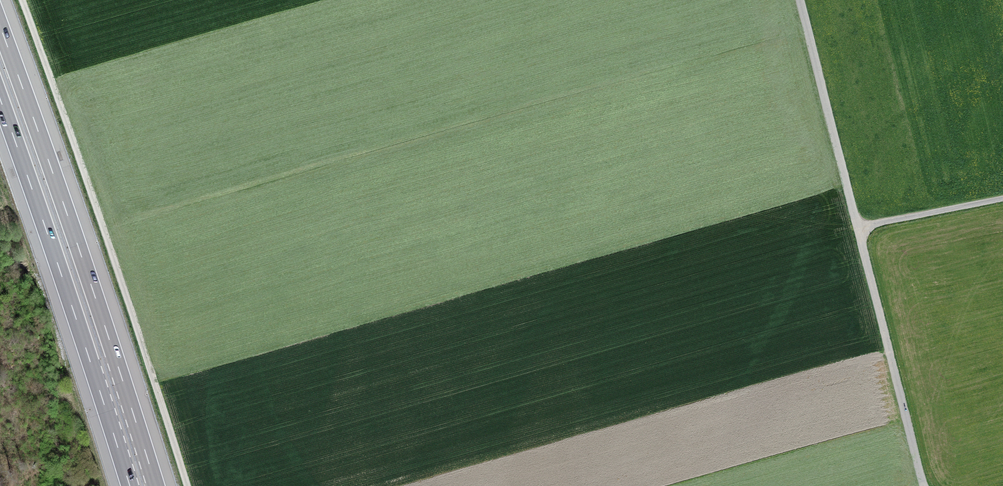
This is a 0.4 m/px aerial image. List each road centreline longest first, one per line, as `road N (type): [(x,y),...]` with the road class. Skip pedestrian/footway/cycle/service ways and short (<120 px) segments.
road 1 (track): [(187,485),(23,0)]
road 2 (unclassified): [(800,0),(924,485)]
road 3 (motorway): [(156,485),(0,26)]
road 4 (motorway): [(0,99),(130,485)]
road 5 (track): [(858,227),(1002,198)]

